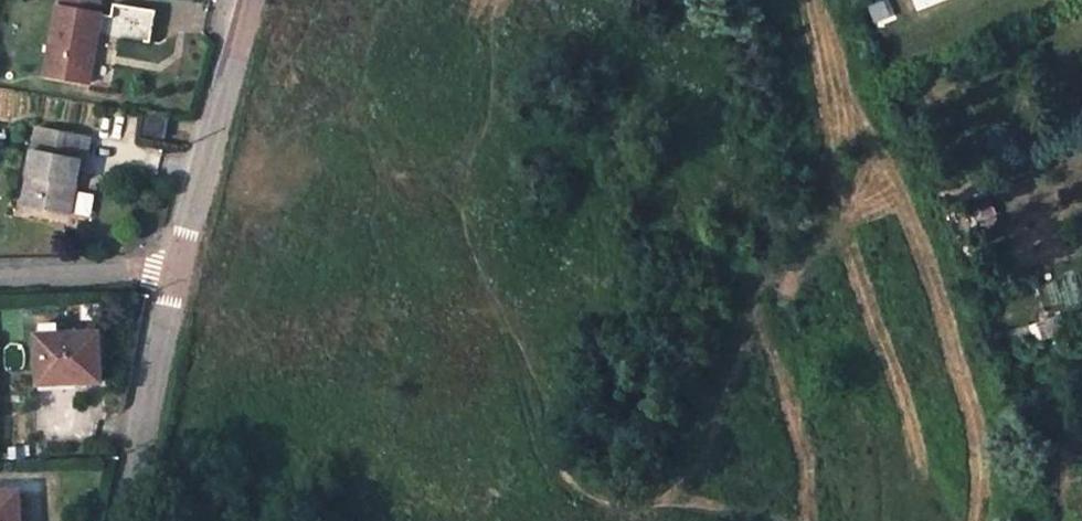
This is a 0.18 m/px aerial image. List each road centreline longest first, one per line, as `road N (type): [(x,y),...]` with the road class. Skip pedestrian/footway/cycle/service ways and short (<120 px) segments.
road 1 (unclassified): [(173,268),(247,0)]
road 2 (unclassified): [(119,520),(173,268)]
road 3 (residential): [(0,274),(173,268)]

